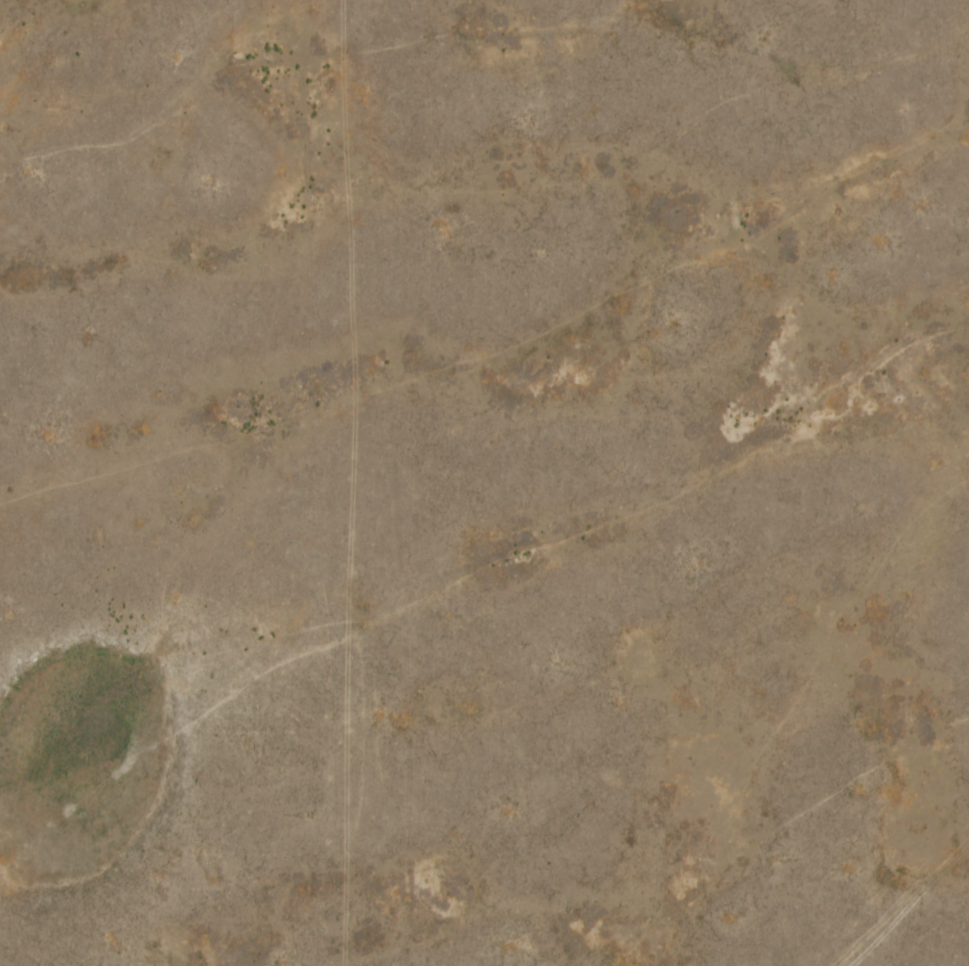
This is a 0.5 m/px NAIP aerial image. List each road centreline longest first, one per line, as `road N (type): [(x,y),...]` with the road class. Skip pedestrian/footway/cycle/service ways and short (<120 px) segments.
road 1 (track): [(853,965),(968,858)]

